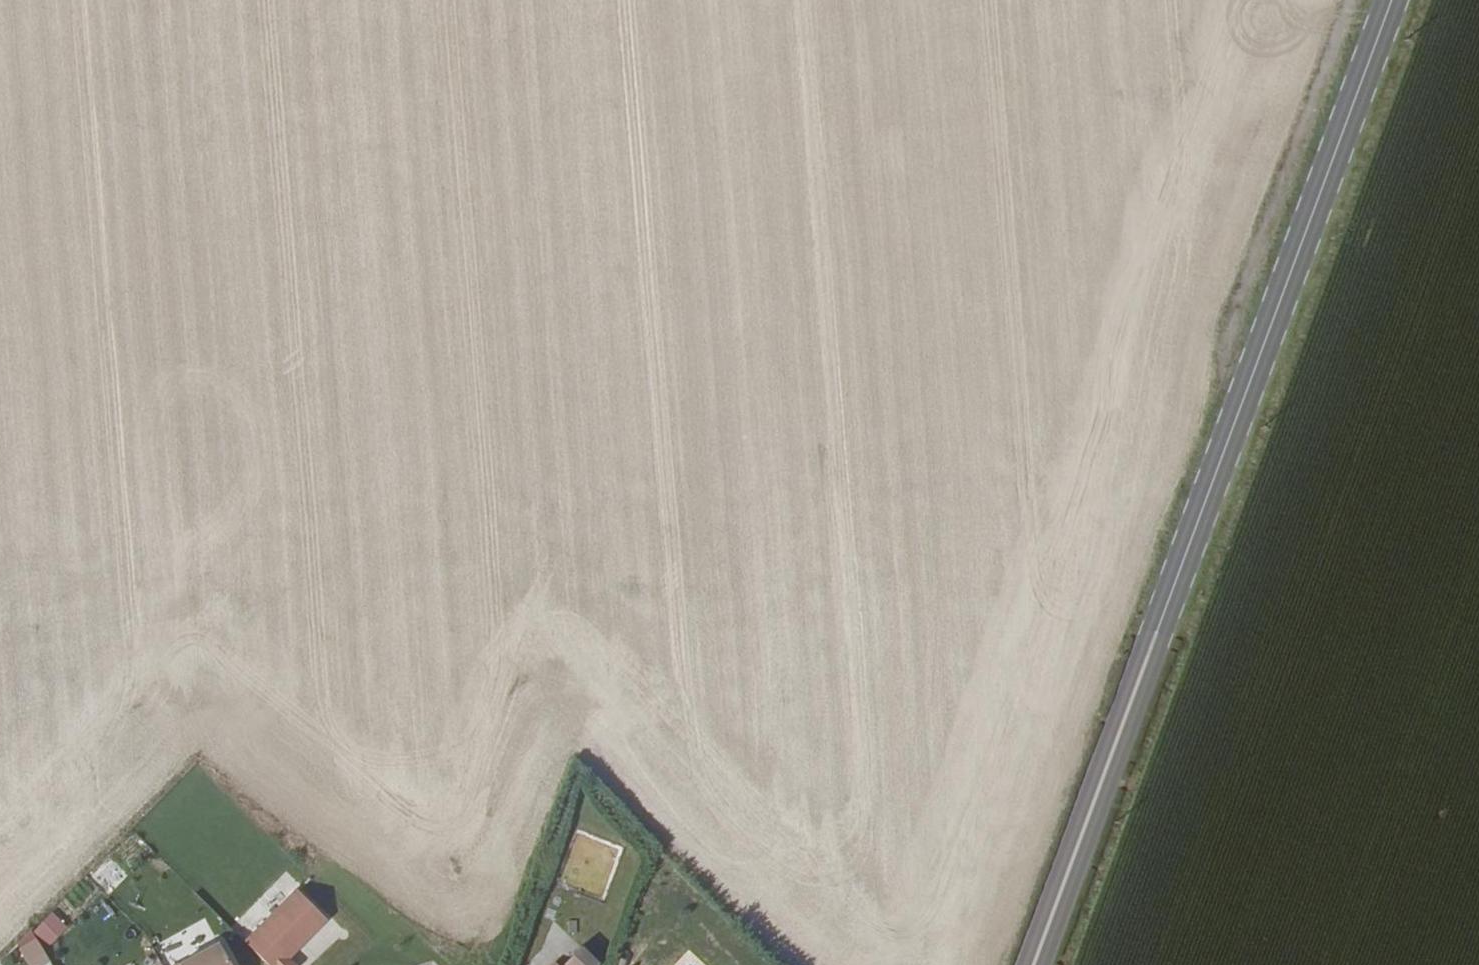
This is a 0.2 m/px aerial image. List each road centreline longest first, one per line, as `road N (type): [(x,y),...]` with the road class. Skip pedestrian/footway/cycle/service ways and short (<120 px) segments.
road 1 (primary): [(1033,964),(1392,0)]

